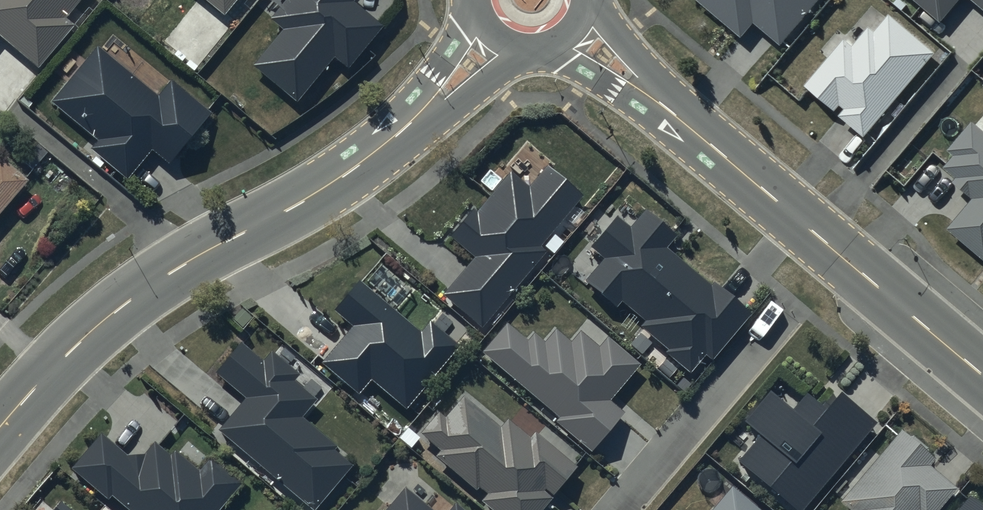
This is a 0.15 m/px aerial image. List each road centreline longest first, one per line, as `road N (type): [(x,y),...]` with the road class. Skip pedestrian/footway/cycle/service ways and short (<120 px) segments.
road 1 (unclassified): [(0,422),(114,308),(314,190),(411,122)]
road 2 (tertiary): [(660,103),(982,375)]
road 3 (unclassified): [(528,58),(453,109),(411,122)]
road 4 (unclassified): [(411,122),(472,11)]
road 5 (tertiary): [(596,0),(602,18),(646,67),(660,103)]
road 6 (tertiary): [(660,103),(621,94),(548,56)]

